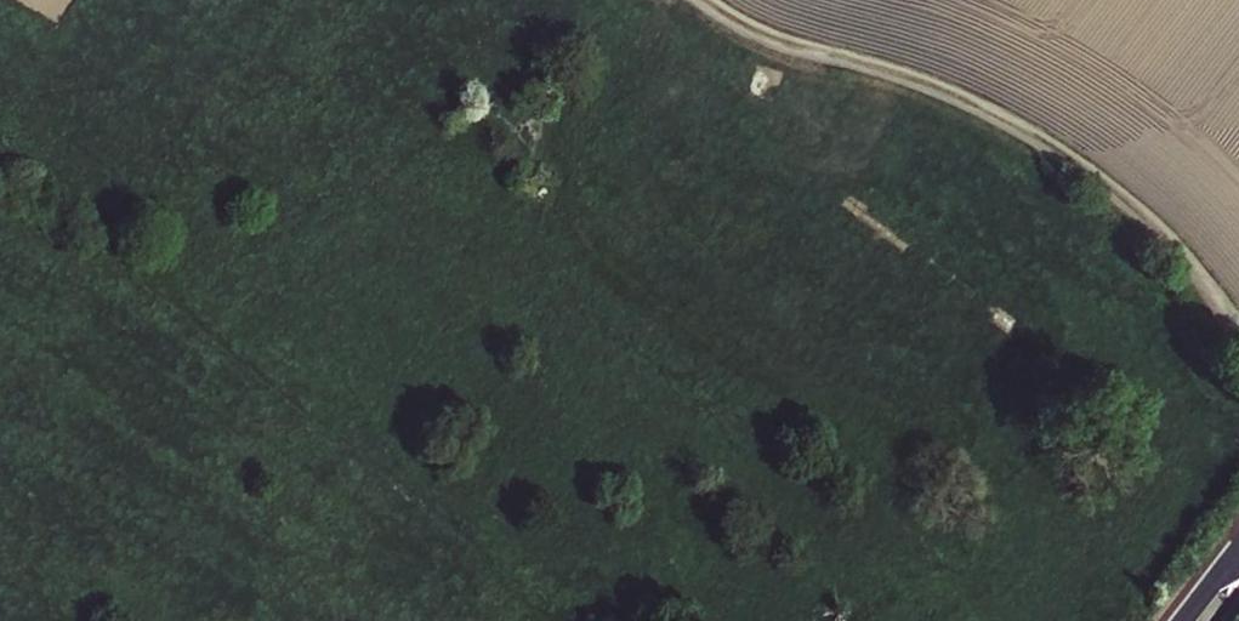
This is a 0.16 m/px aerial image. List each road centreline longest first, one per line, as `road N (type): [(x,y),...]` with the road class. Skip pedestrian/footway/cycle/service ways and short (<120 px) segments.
road 1 (track): [(701,0),(748,30),(918,79),(1036,135),(1146,216),(1238,321)]

